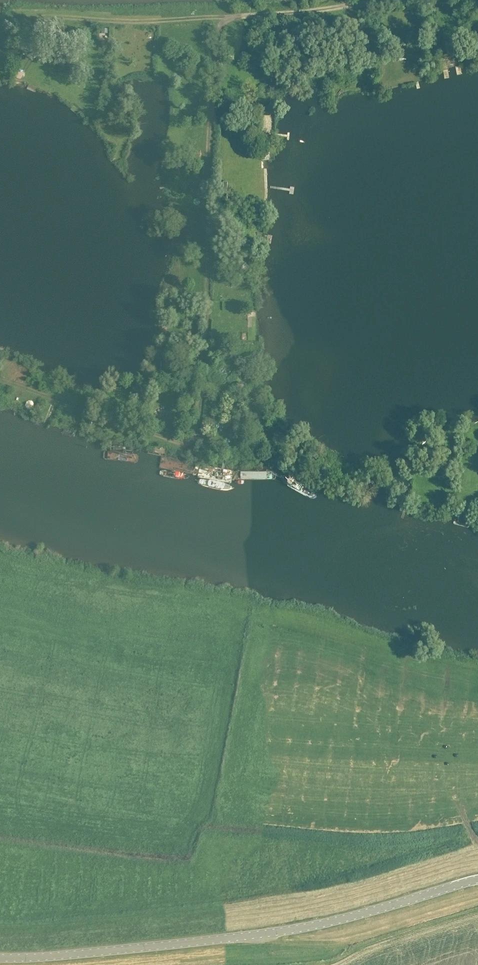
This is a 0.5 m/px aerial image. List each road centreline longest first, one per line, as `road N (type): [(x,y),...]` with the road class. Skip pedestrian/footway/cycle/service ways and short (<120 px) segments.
road 1 (track): [(407,0),(218,15),(208,325),(193,436),(168,436),(0,379)]
road 2 (tertiary): [(0,957),(290,929),(477,878)]
road 3 (track): [(218,15),(28,14),(0,27)]

